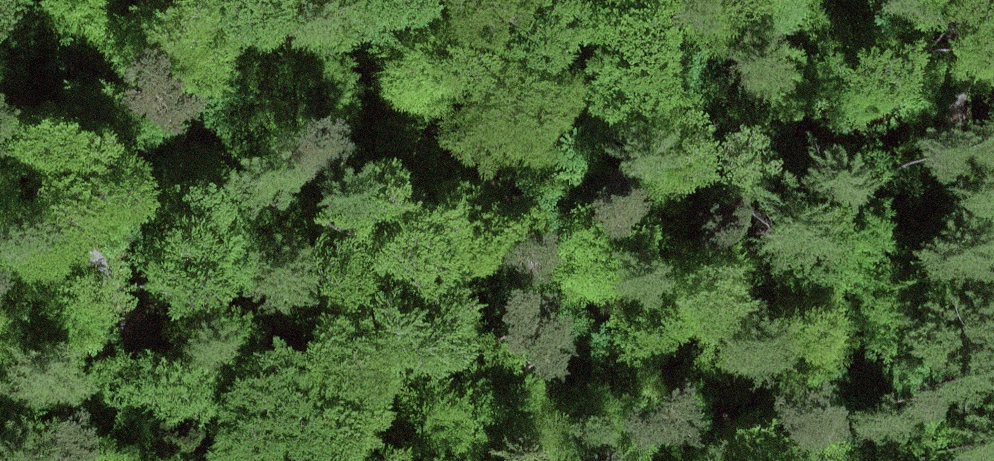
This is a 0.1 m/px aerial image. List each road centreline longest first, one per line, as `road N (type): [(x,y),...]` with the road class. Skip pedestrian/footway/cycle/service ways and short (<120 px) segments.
road 1 (track): [(297,0),(366,89),(467,170),(601,337),(719,408),(748,460)]
road 2 (track): [(962,0),(955,359),(967,460)]
road 3 (track): [(207,460),(134,325),(0,144)]

